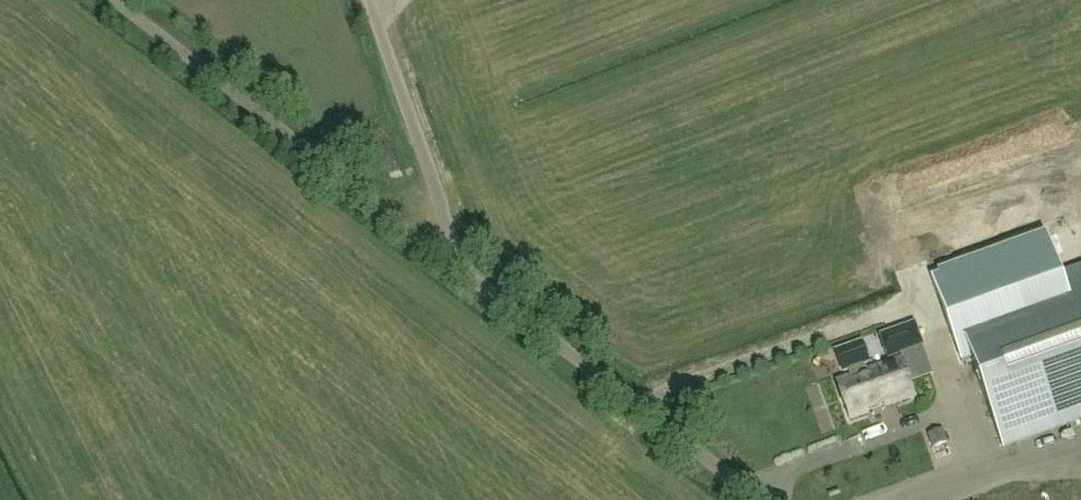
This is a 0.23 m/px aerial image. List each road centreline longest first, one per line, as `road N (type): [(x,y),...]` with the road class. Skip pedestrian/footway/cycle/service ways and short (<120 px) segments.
road 1 (unclassified): [(764,499),(119,0)]
road 2 (track): [(369,0),(458,266)]

